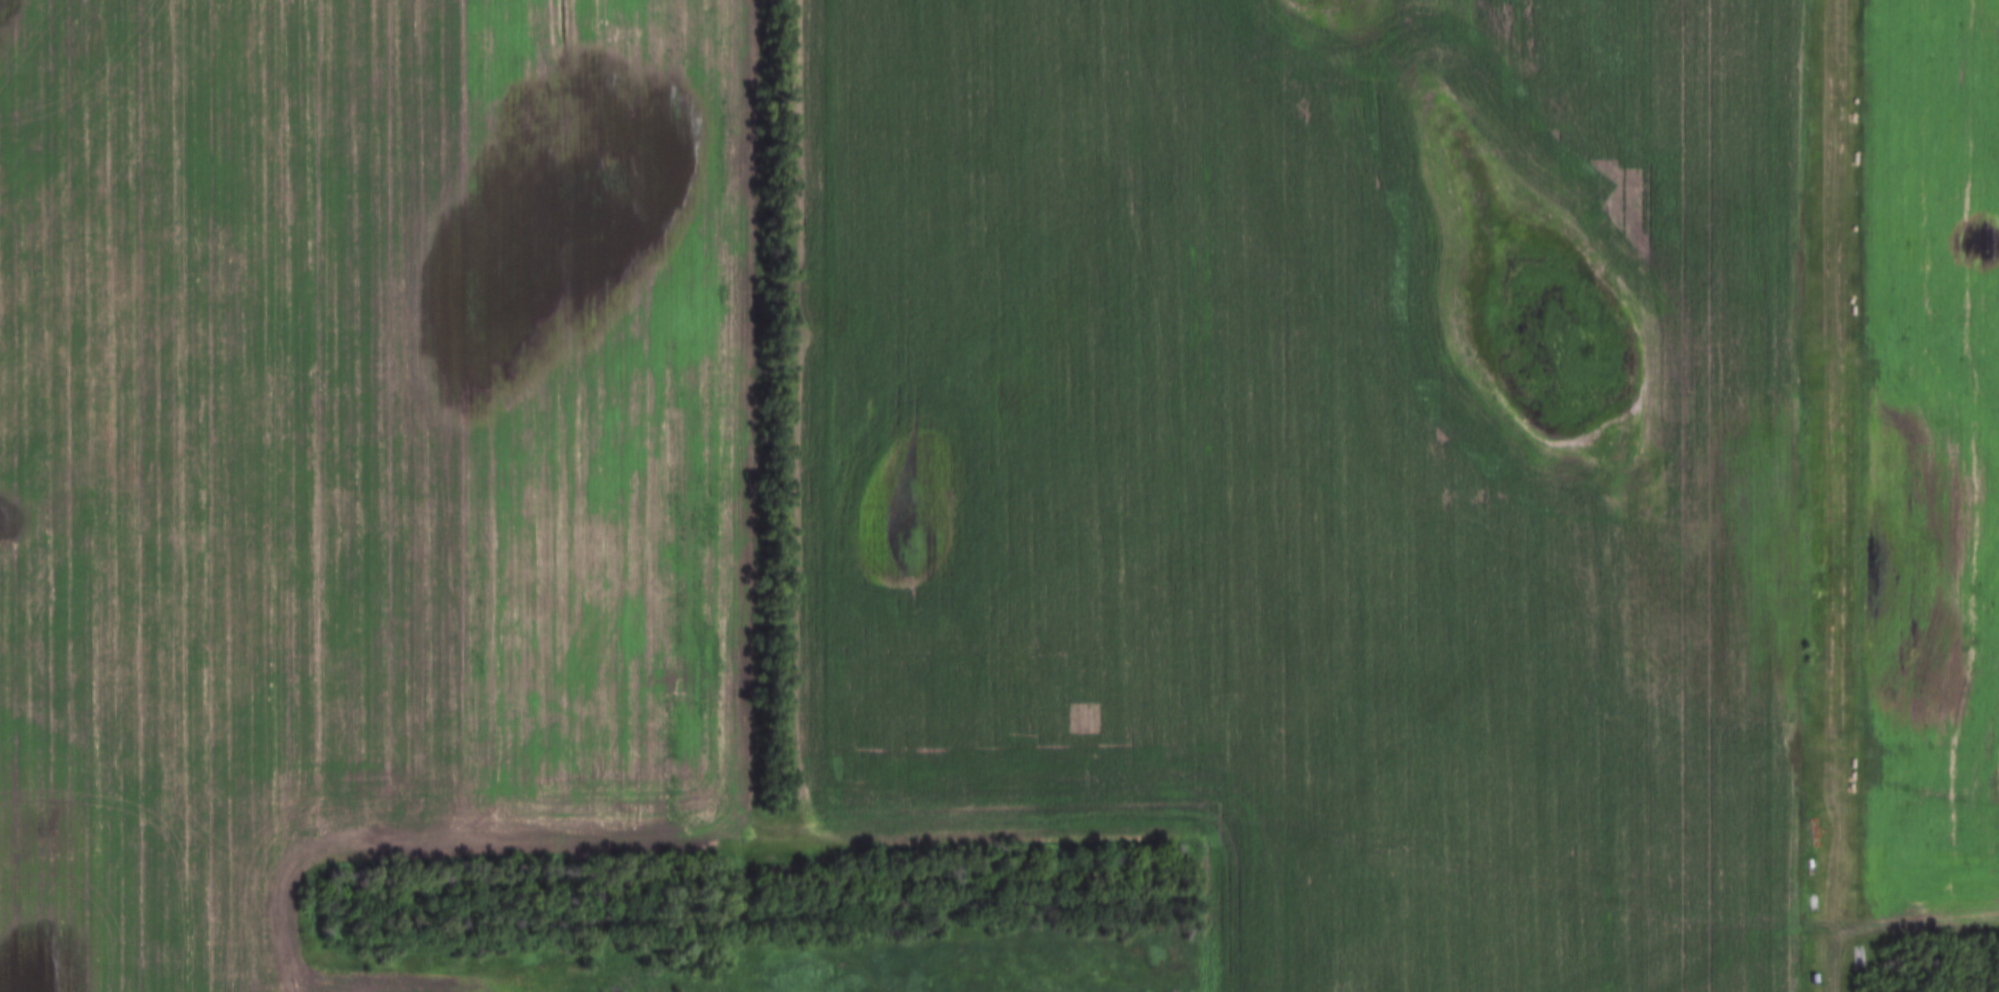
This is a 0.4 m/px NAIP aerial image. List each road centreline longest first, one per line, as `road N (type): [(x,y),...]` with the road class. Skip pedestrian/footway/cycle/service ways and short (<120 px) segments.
road 1 (track): [(1826,0),(1845,991)]

